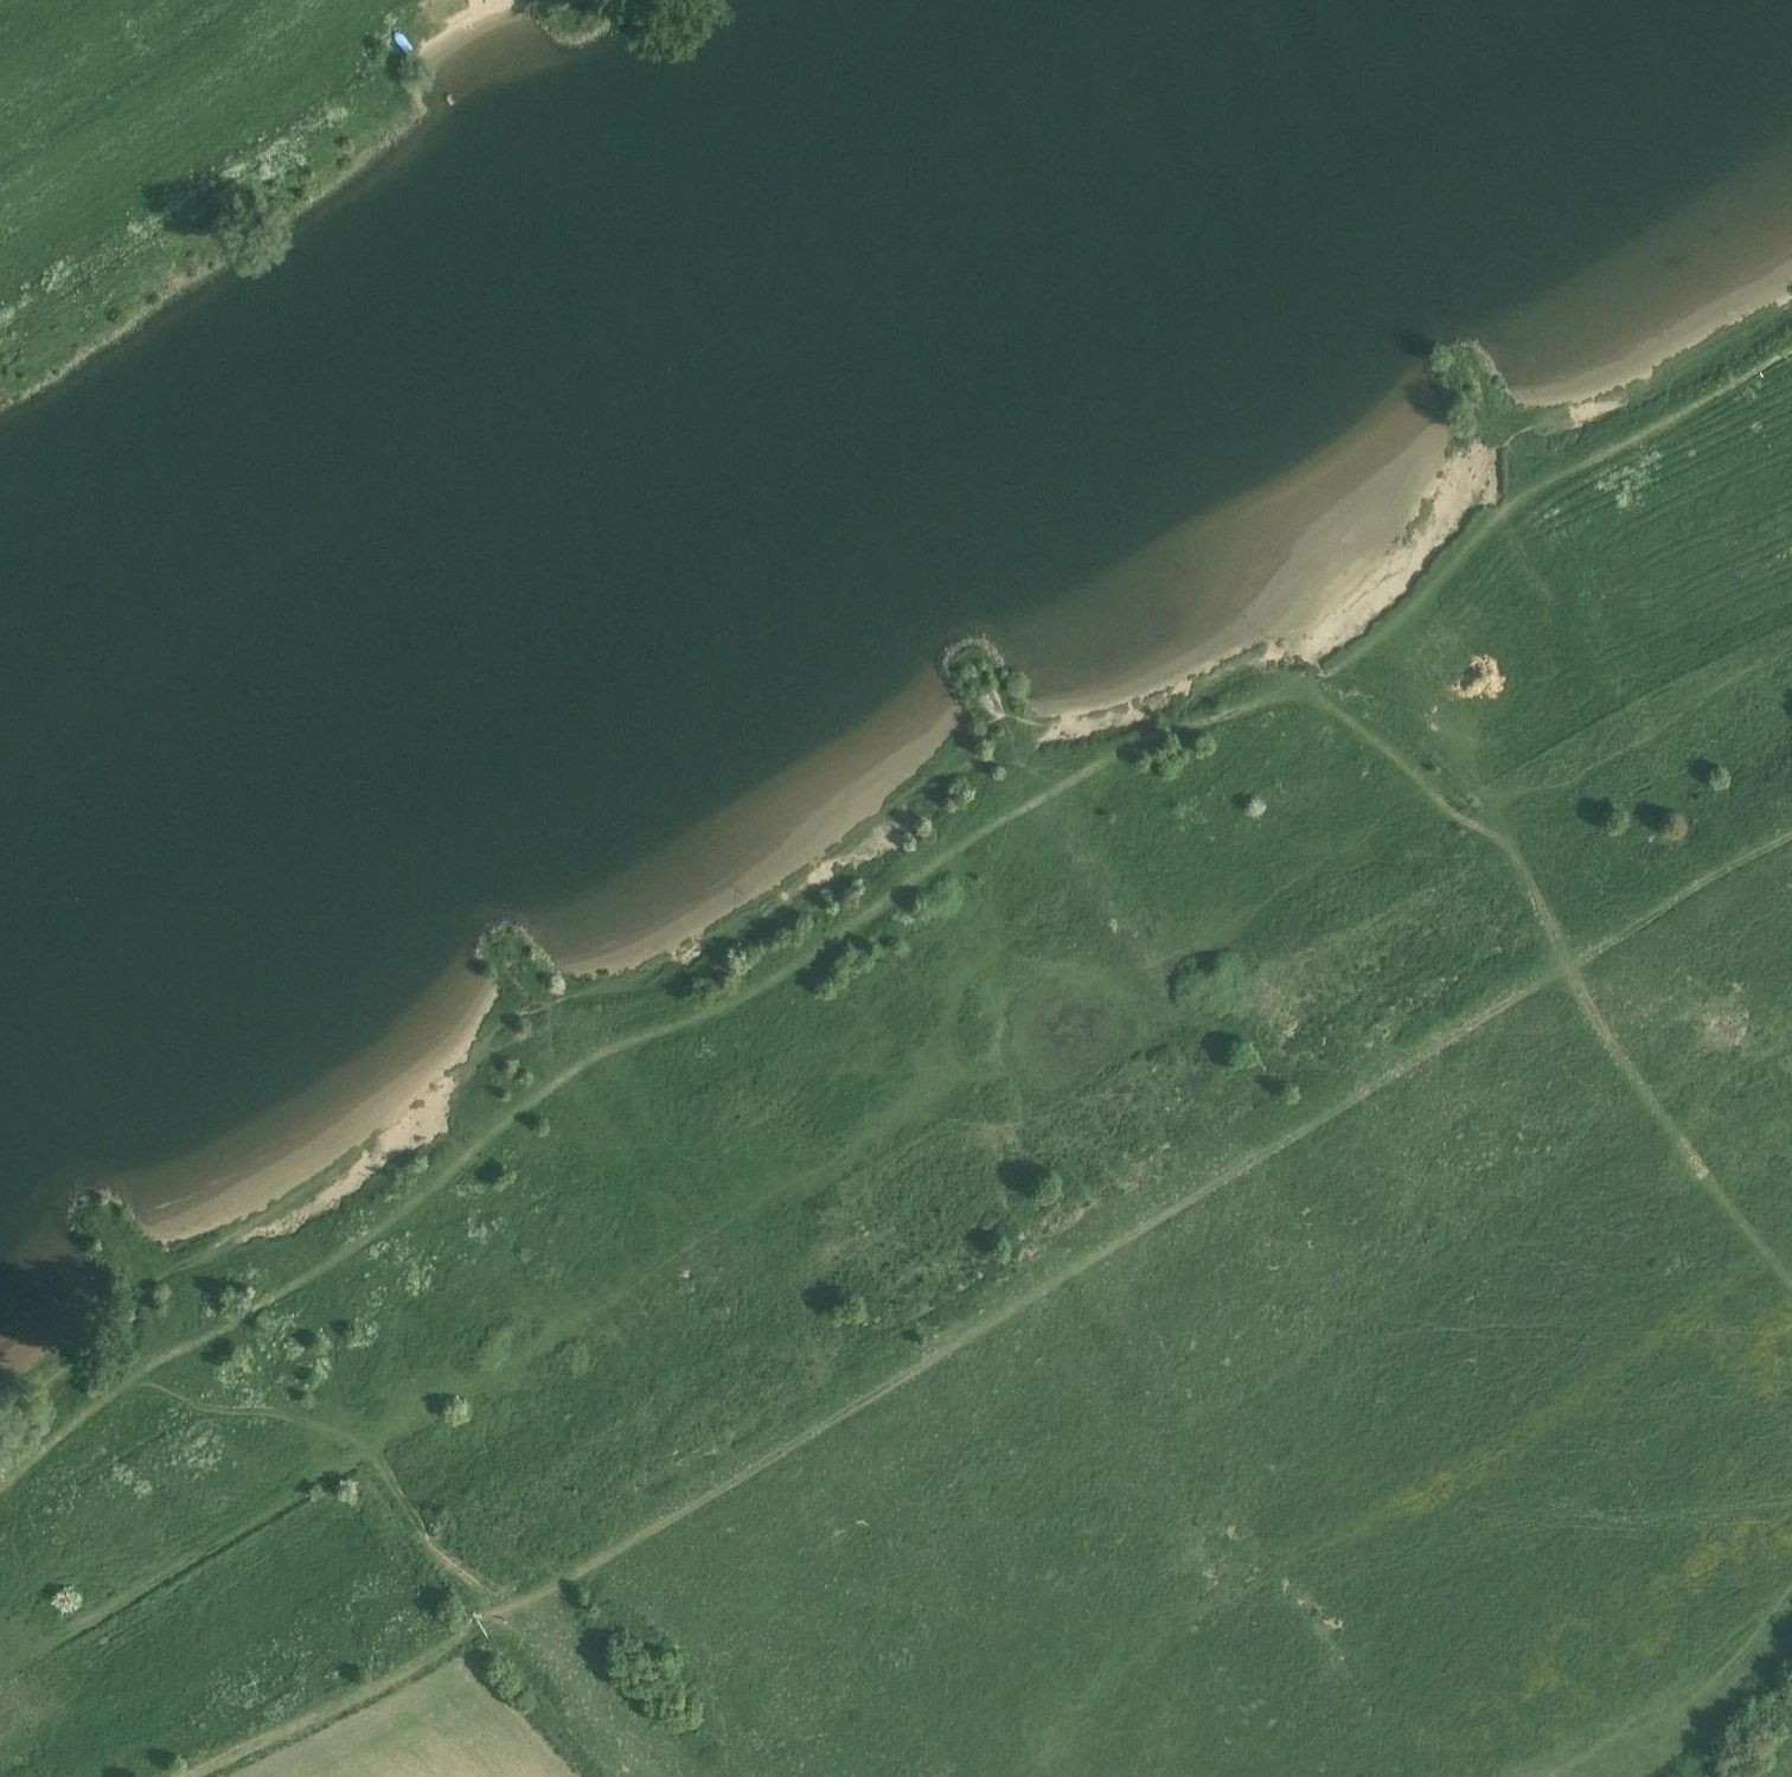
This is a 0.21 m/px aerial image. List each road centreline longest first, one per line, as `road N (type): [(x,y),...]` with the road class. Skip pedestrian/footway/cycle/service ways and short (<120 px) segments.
road 1 (track): [(1791,1333),(1726,1282),(1567,952)]
road 2 (track): [(212,1776),(393,1697),(442,1655)]

